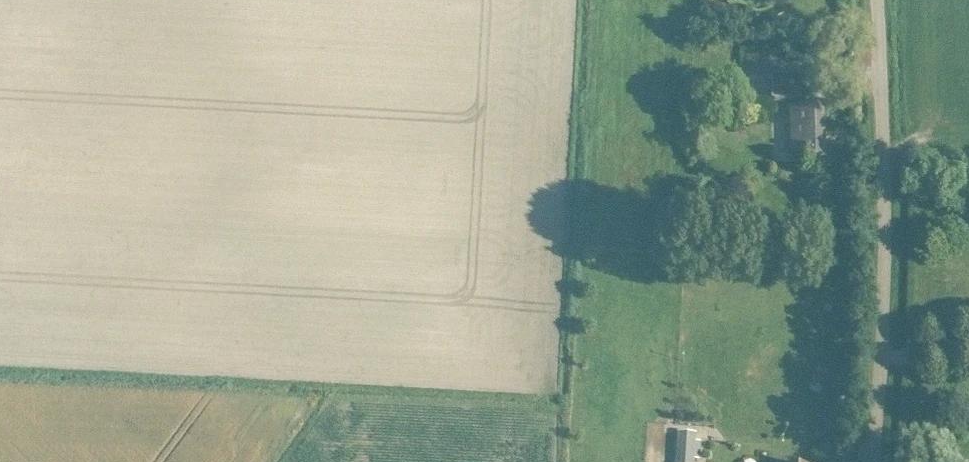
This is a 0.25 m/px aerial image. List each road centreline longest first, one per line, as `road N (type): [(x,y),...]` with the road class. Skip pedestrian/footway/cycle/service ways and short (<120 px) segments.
road 1 (unclassified): [(870,461),(874,0)]

